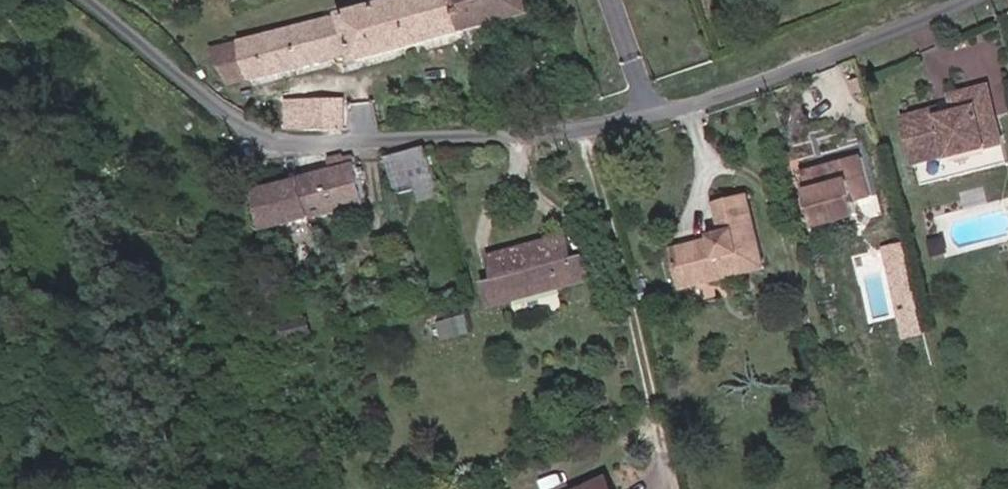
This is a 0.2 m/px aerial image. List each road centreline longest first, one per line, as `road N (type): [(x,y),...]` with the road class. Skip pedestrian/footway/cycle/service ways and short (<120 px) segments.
road 1 (unclassified): [(102,0),(262,136),(445,141),(650,110),(865,39),(942,0)]

